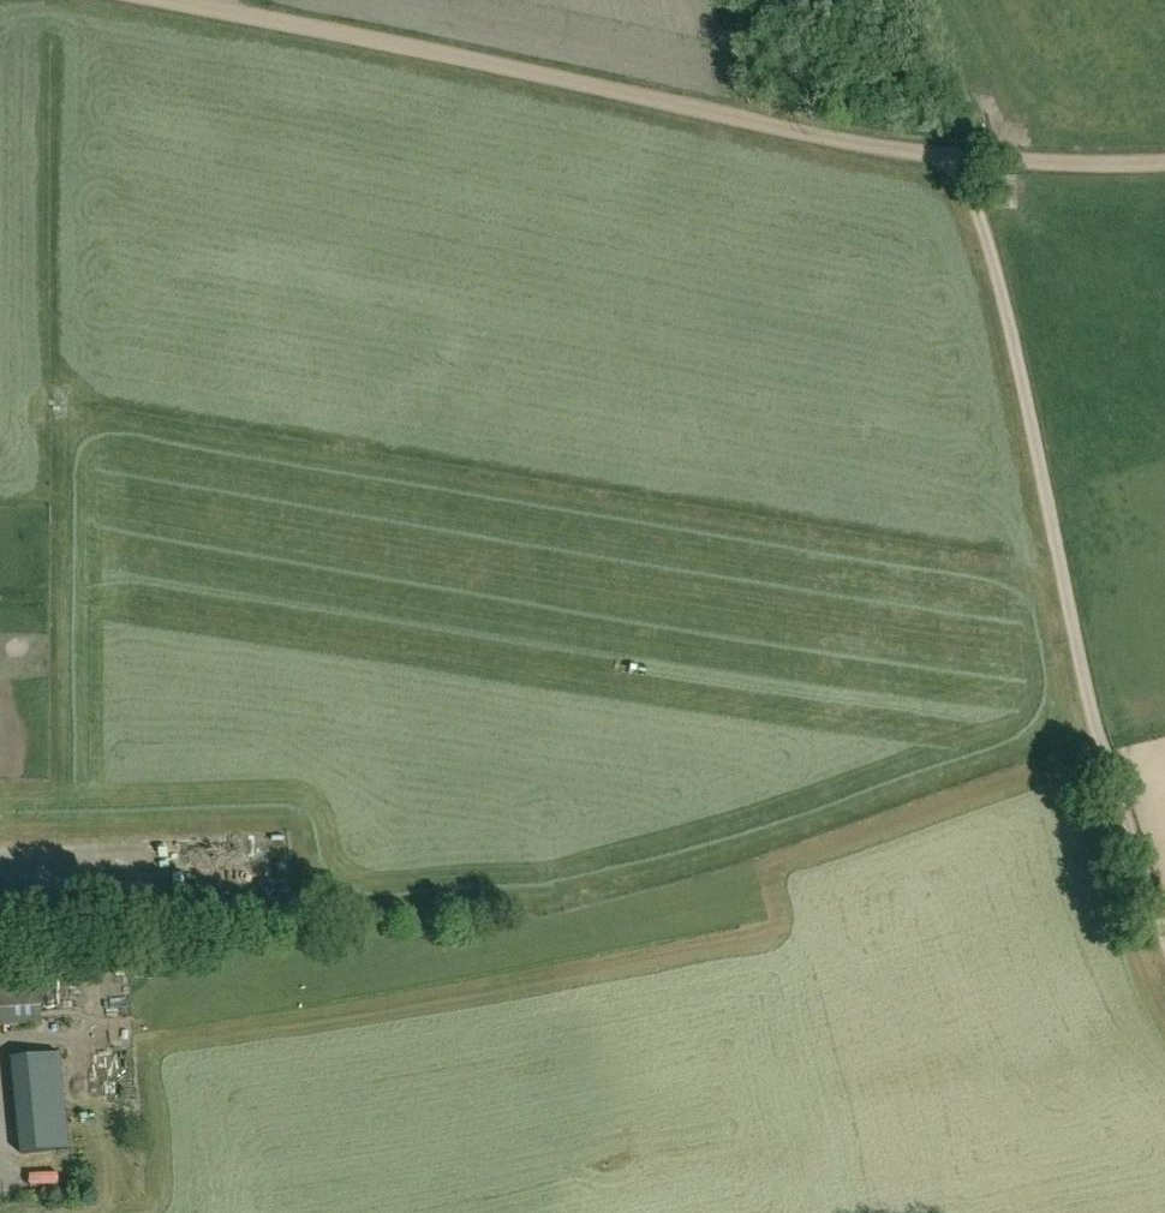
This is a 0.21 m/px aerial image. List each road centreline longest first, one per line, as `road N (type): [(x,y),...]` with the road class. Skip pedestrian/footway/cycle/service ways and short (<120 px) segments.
road 1 (track): [(1164,161),(967,161),(161,0)]
road 2 (unclassified): [(1164,939),(1096,718),(967,161)]

